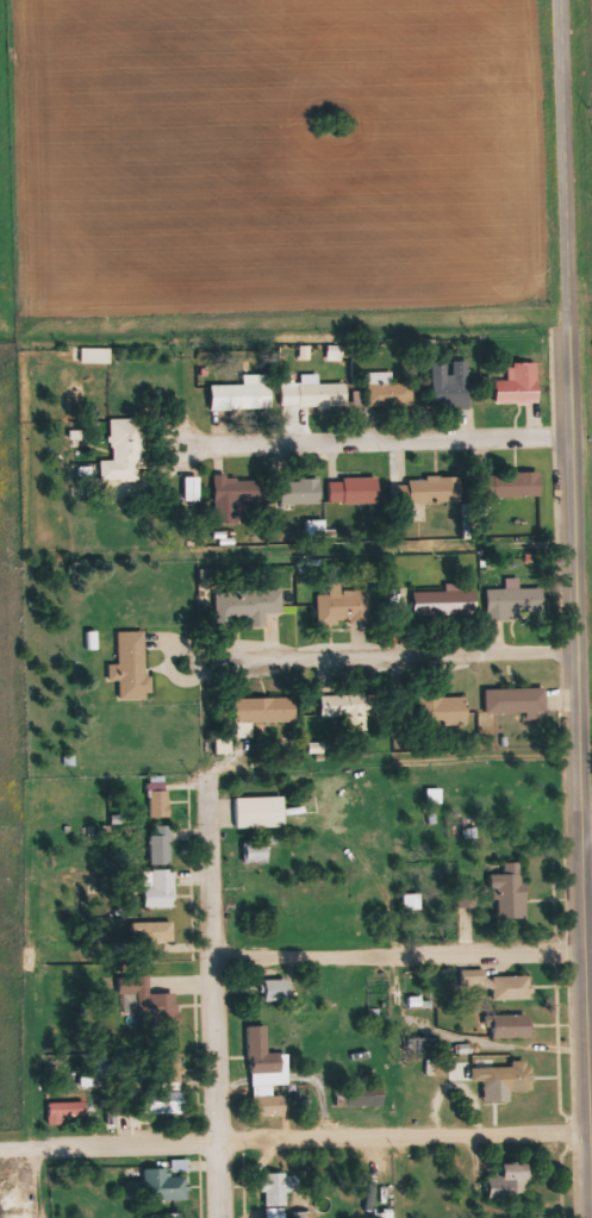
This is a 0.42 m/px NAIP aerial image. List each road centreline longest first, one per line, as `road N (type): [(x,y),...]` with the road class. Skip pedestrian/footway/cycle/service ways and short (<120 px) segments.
road 1 (tertiary): [(591,1003),(572,249)]
road 2 (residential): [(591,1136),(0,1151)]
road 3 (residential): [(220,1217),(208,777)]
road 4 (residential): [(213,962),(591,958)]
road 5 (residential): [(218,667),(582,660)]
road 6 (residential): [(577,435),(228,448)]
road 7 (tertiary): [(572,249),(564,0)]

